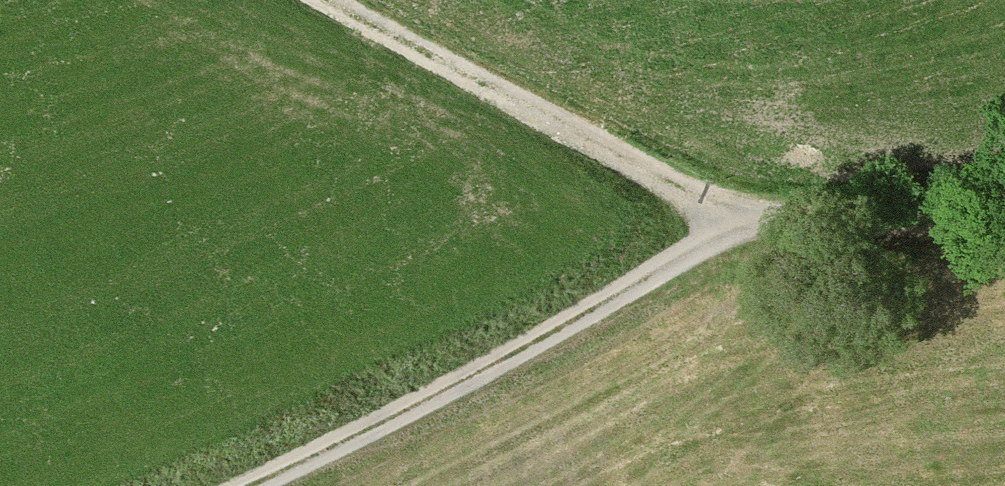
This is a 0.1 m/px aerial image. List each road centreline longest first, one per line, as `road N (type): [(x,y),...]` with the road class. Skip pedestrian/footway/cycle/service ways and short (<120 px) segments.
road 1 (track): [(347,0),(660,174),(724,226),(1004,220)]
road 2 (track): [(724,226),(237,485)]

